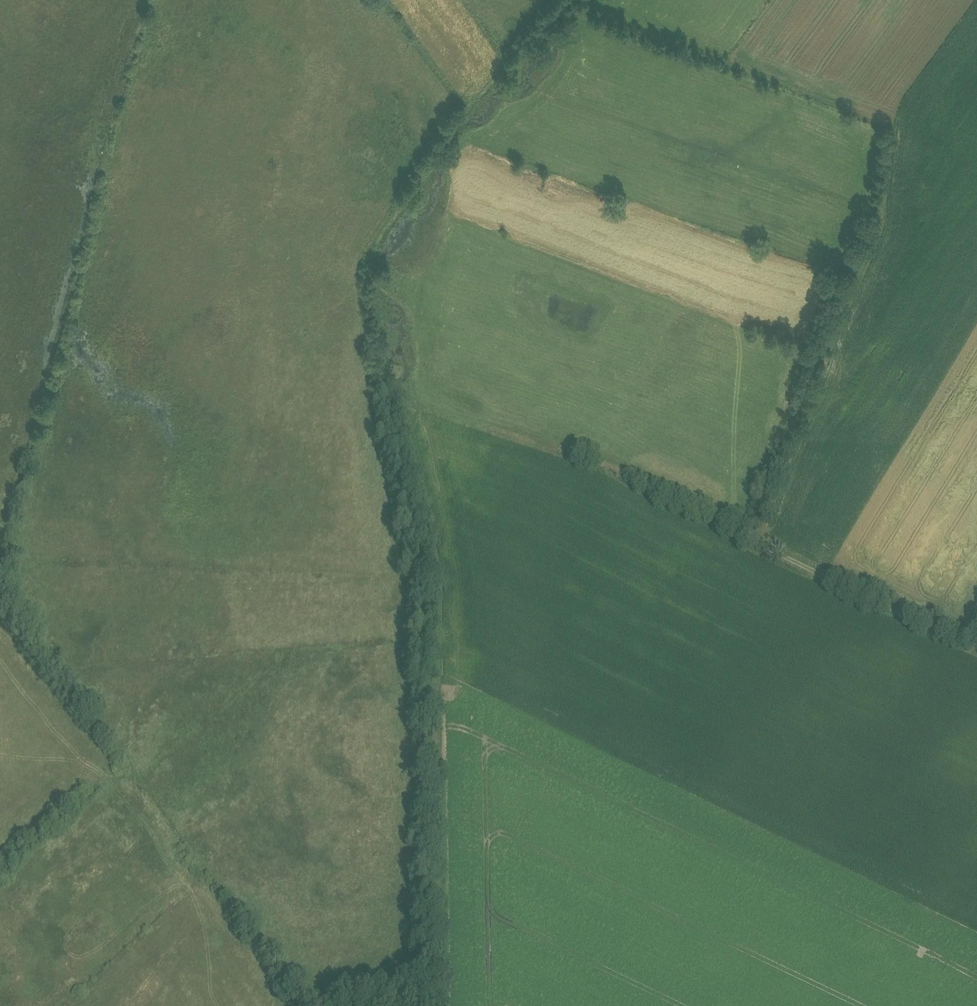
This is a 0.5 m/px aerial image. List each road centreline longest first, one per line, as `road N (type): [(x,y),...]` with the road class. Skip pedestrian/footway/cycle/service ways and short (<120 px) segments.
road 1 (track): [(976,650),(765,552),(761,518),(845,278)]

